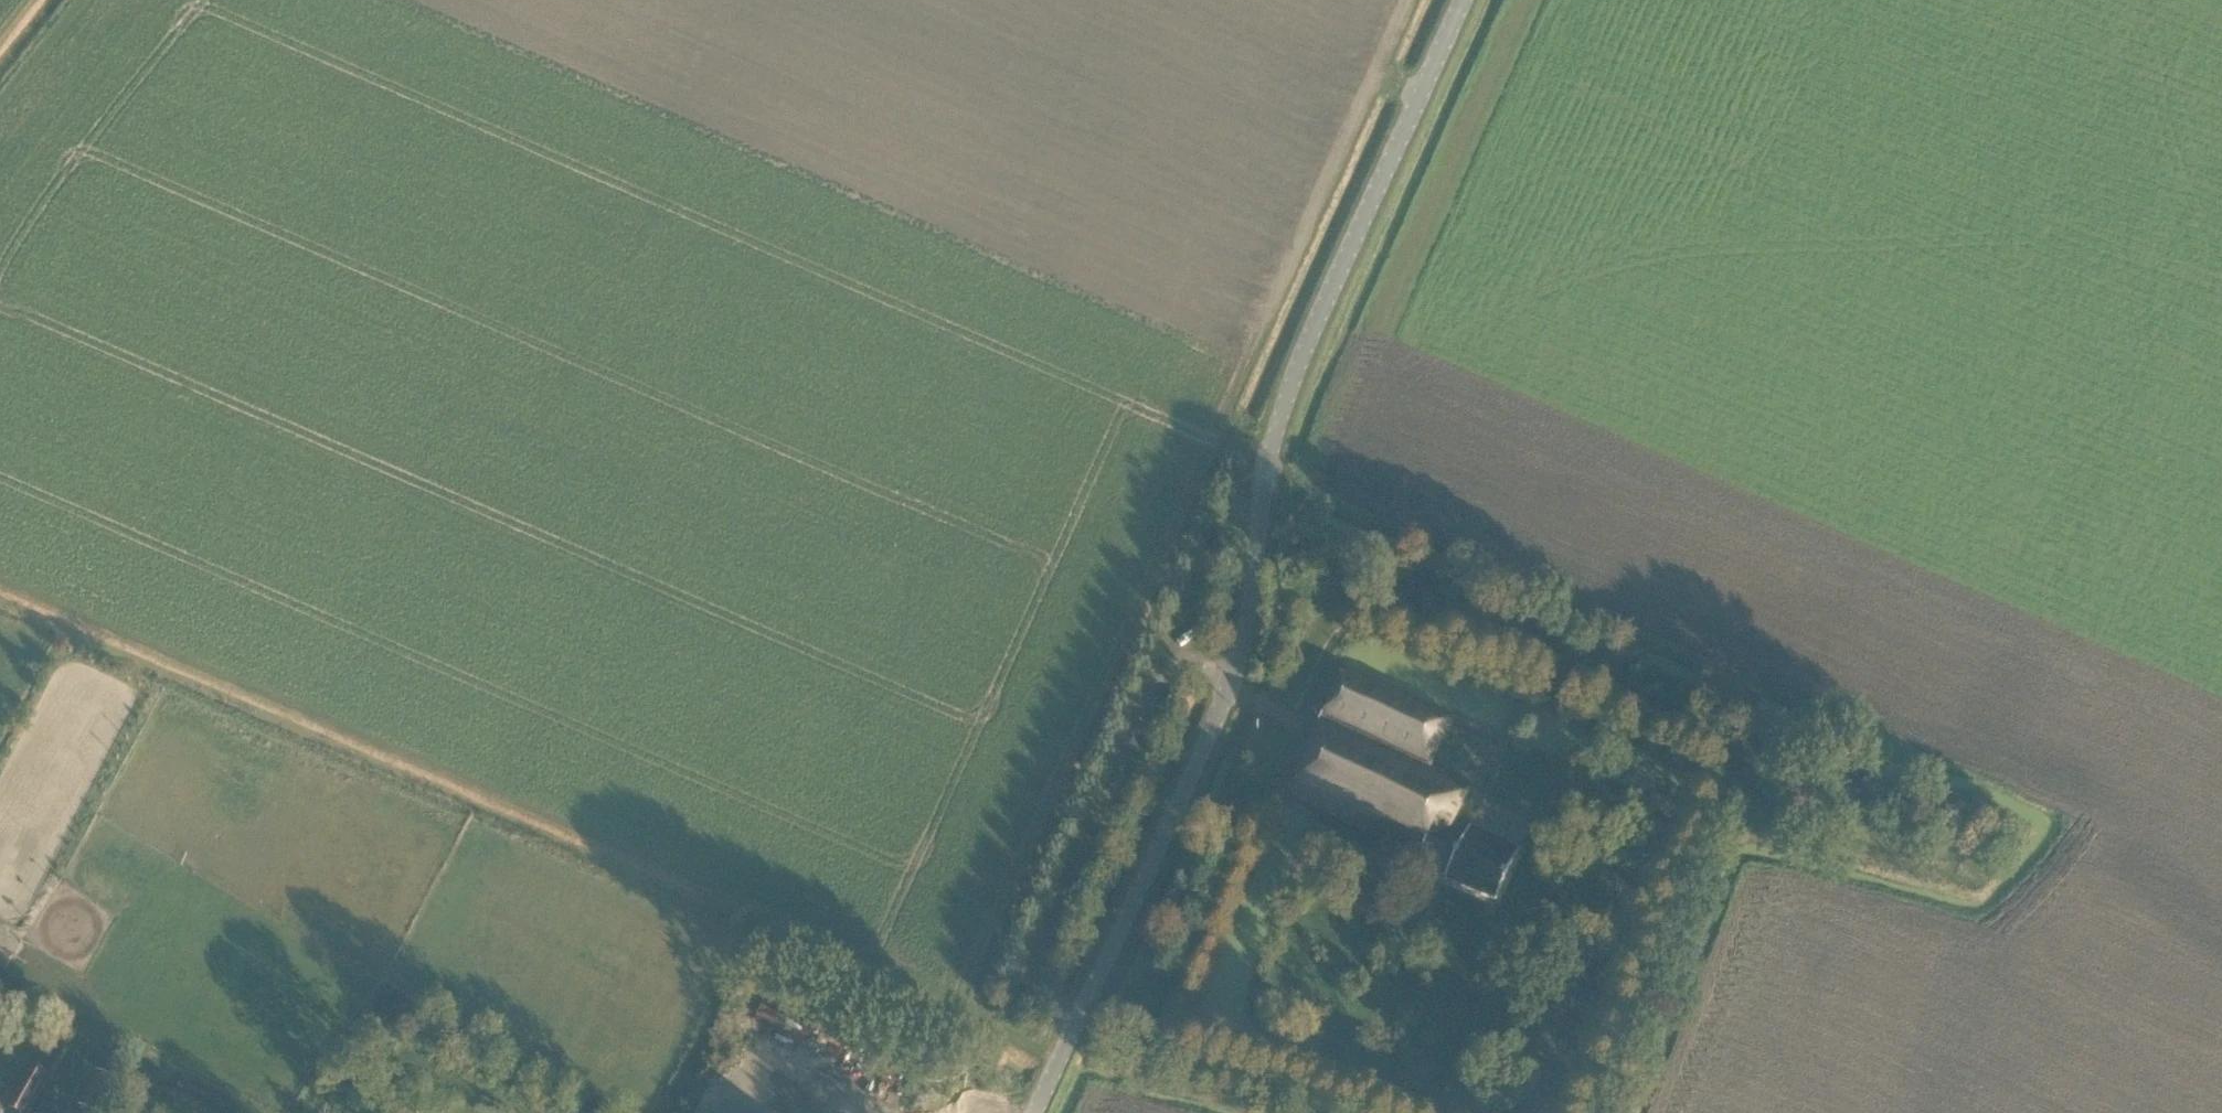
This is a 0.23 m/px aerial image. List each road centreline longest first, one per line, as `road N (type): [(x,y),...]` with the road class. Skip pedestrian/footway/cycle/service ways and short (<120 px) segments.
road 1 (tertiary): [(1034,1112),(1235,683),(1273,438),(1464,0)]

